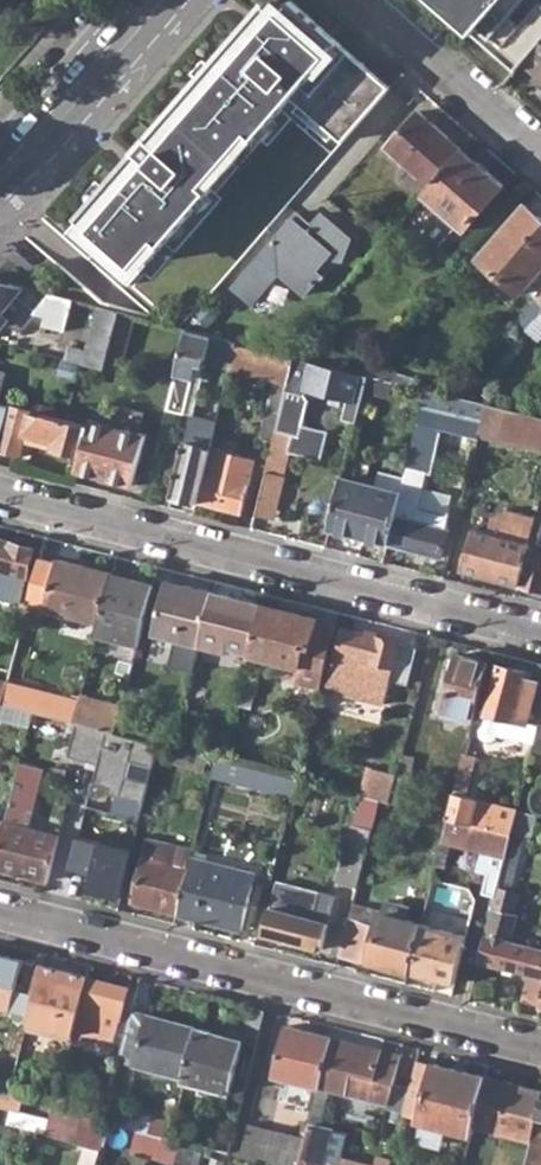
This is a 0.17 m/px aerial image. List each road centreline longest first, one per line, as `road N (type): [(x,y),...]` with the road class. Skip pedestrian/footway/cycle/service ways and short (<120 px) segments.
road 1 (residential): [(540,632),(0,489)]
road 2 (residential): [(540,1050),(0,915)]
road 3 (residential): [(362,0),(540,156)]
road 4 (primary): [(154,0),(0,178)]

